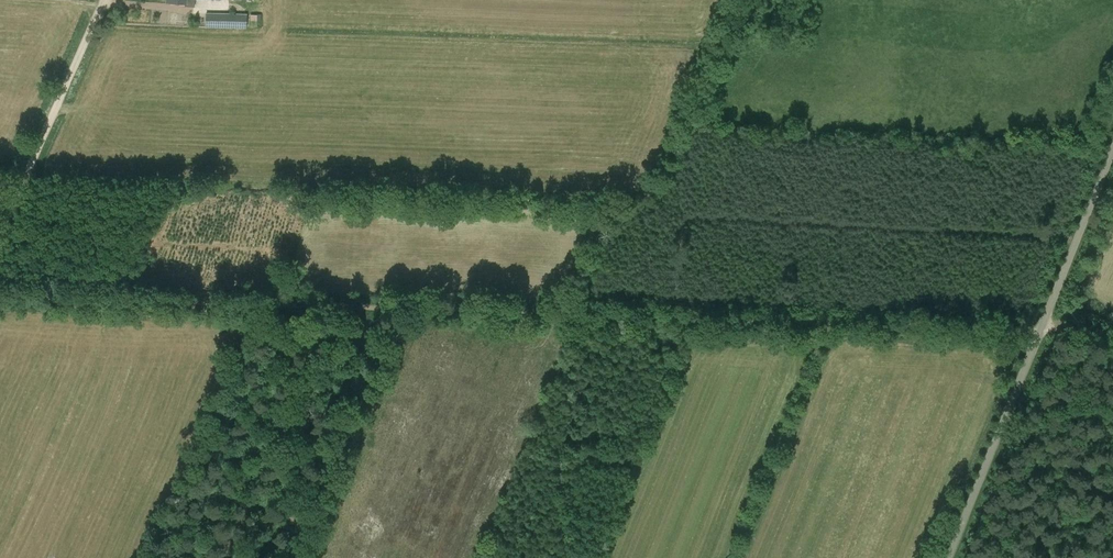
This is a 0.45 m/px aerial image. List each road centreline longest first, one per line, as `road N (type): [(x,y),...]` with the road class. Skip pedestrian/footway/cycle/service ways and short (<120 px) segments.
road 1 (track): [(0,296),(1112,332)]
road 2 (unclassified): [(942,557),(1112,127)]
road 3 (track): [(102,0),(0,233)]

